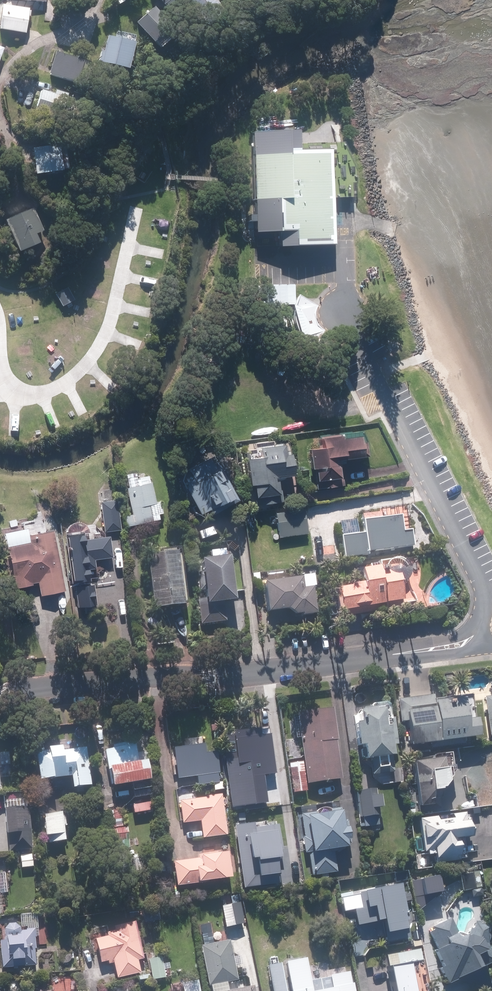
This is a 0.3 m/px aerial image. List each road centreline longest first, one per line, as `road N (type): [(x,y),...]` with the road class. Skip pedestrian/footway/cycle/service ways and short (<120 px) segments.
road 1 (residential): [(477,633),(450,646),(225,677),(0,694)]
road 2 (residential): [(345,310),(478,577),(485,602),(477,633)]

